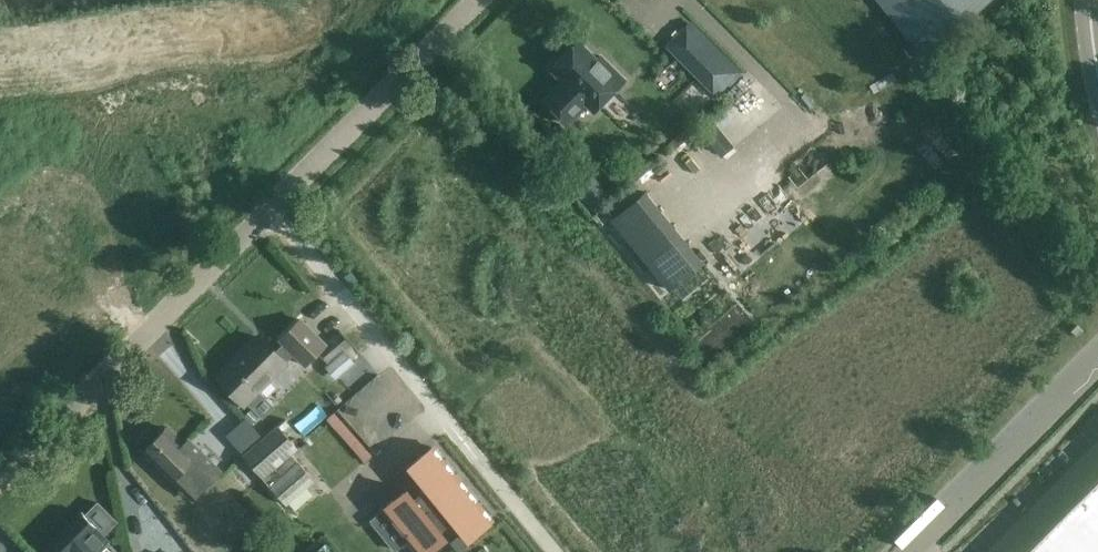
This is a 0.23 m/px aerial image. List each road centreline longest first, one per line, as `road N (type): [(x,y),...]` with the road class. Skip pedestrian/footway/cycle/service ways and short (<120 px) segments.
road 1 (residential): [(554,551),(268,205)]
road 2 (residential): [(0,475),(268,205)]
road 3 (residential): [(268,205),(472,0)]
road 4 (residential): [(1097,362),(906,551)]

